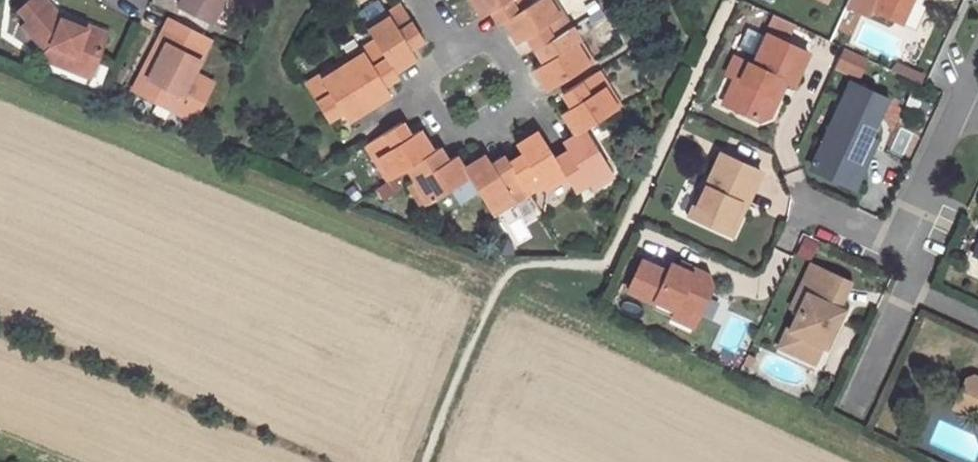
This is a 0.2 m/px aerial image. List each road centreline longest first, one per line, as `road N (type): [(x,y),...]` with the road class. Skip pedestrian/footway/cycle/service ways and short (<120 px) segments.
road 1 (residential): [(959,106),(925,186),(915,257)]
road 2 (residential): [(902,286),(845,412)]

